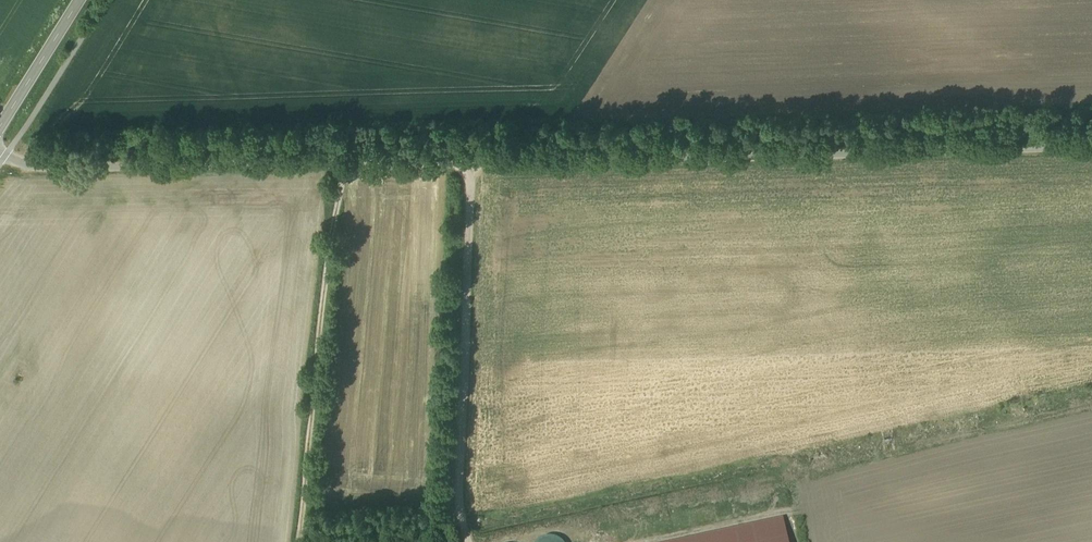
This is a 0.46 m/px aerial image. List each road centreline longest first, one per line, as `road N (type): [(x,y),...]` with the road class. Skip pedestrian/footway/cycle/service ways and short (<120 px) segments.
road 1 (unclassified): [(0,157),(66,168),(1091,149)]
road 2 (track): [(339,164),(302,541)]
road 3 (tertiary): [(79,0),(0,127)]

